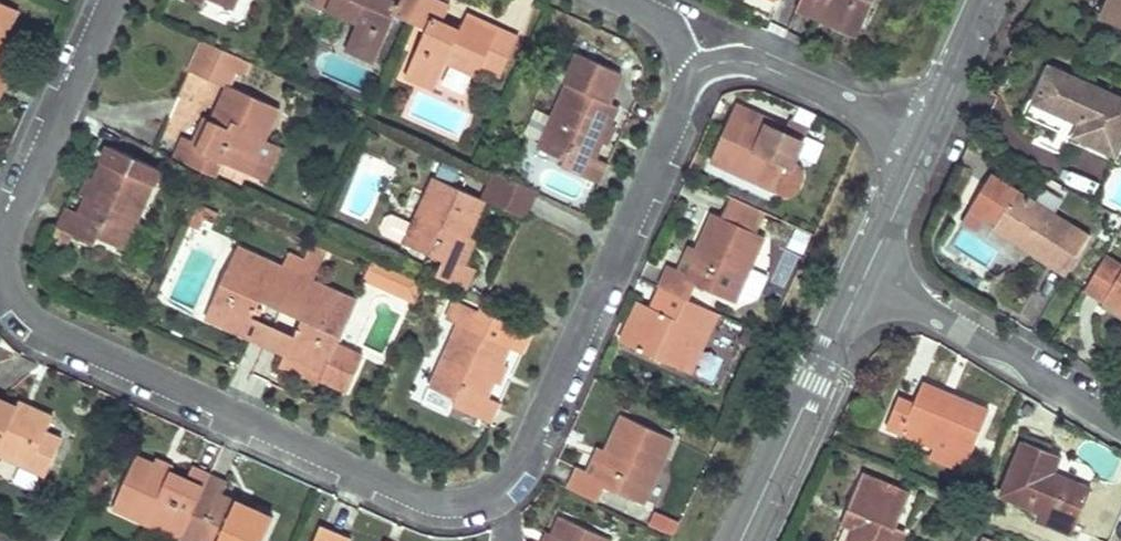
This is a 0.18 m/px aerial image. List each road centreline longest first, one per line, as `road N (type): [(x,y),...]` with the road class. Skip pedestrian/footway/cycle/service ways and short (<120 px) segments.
road 1 (residential): [(695,70),(518,471),(470,502),(432,502),(40,327),(21,305),(6,253),(16,219),(111,0)]
road 2 (residential): [(865,275),(1120,421)]
road 3 (tertiary): [(741,540),(865,275)]
road 4 (residential): [(695,70),(729,62),(763,67),(925,147)]
road 5 (tertiary): [(925,147),(991,0)]
road 6 (tertiary): [(865,275),(925,147)]

